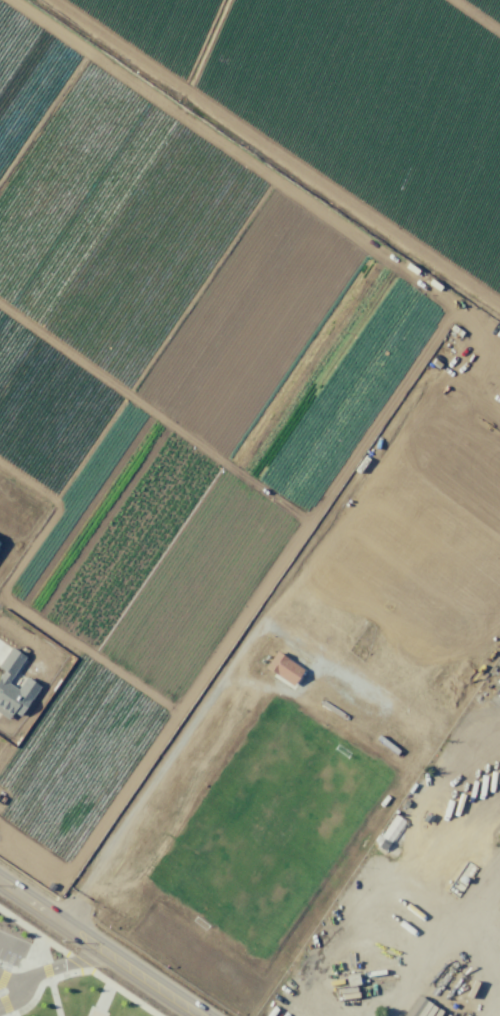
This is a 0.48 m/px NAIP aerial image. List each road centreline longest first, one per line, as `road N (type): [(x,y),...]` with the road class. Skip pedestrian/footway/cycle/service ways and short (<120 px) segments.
road 1 (tertiary): [(0,881),(201,1015)]

